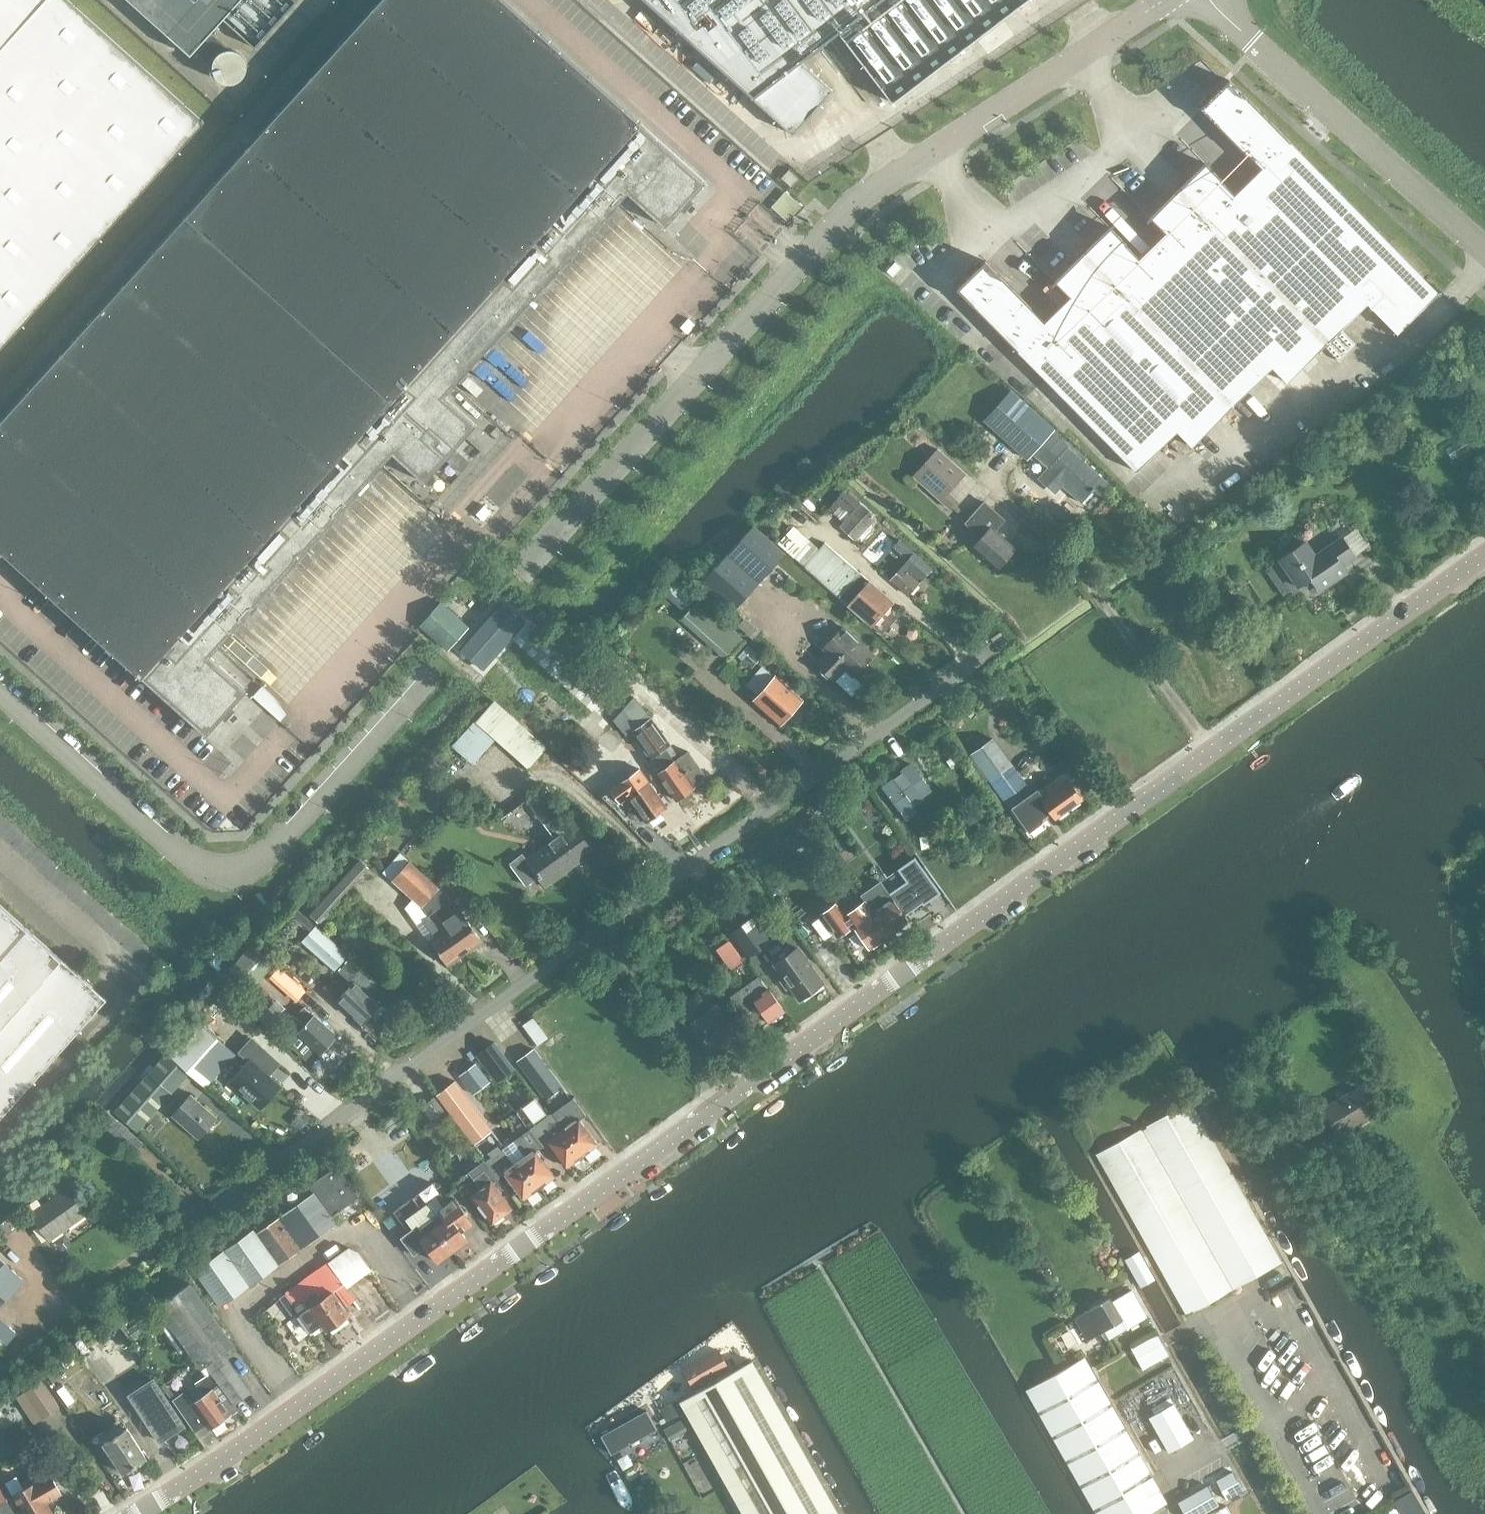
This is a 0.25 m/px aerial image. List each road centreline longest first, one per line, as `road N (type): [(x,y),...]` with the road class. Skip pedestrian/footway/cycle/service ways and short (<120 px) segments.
road 1 (unclassified): [(722,1107),(1484,554)]
road 2 (unclassified): [(523,572),(845,213),(1165,0)]
road 3 (unclassified): [(140,1513),(722,1107)]
road 4 (unclassified): [(432,674),(269,857),(245,872),(217,875),(170,845),(0,690)]
road 5 (unclassified): [(606,930),(1007,643)]
road 6 (unclassified): [(268,1169),(606,930)]
road 7 (unclassified): [(1484,252),(1211,0)]
road 8 (unclassified): [(722,1107),(606,930)]

